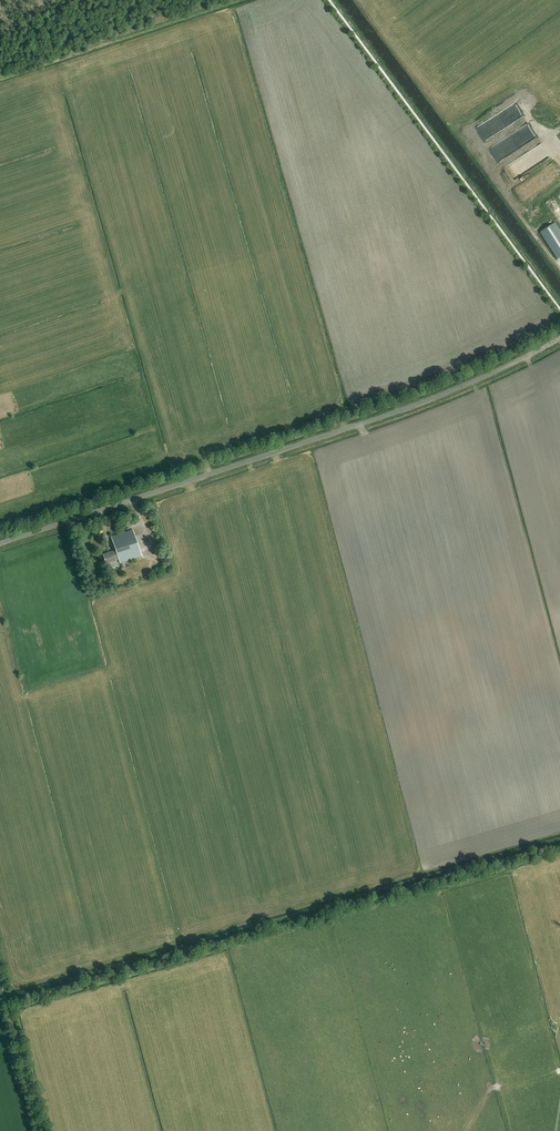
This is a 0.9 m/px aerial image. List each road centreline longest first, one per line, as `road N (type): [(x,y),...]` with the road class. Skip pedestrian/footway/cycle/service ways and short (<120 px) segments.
road 1 (unclassified): [(0,543),(425,401),(559,338)]
road 2 (track): [(559,840),(5,996)]

